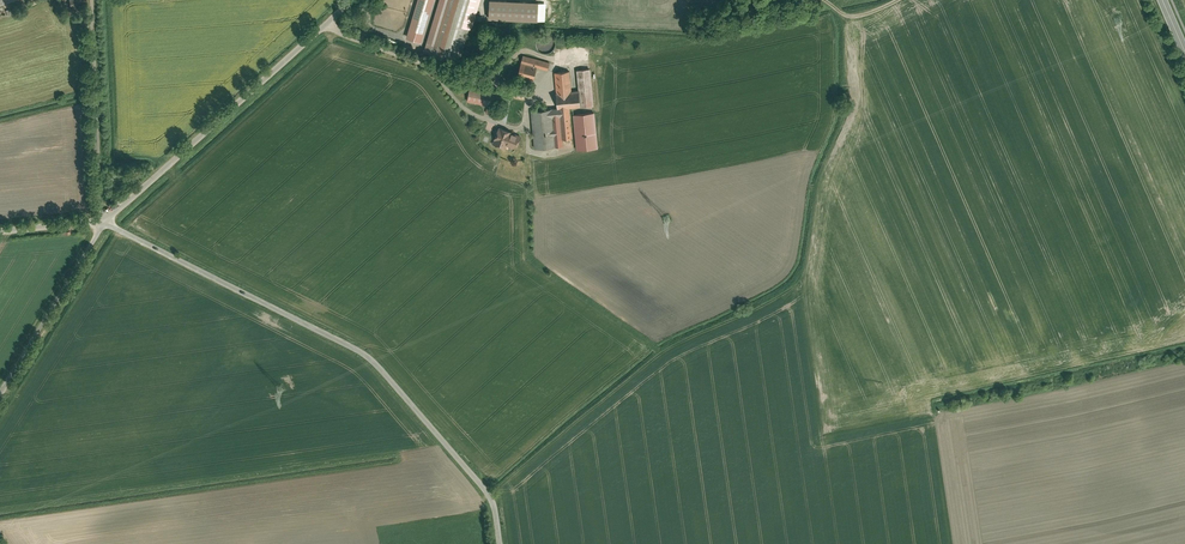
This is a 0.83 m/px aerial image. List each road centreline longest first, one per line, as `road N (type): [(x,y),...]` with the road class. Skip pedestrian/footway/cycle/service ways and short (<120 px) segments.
road 1 (residential): [(499,543),(489,493),(371,359),(102,224)]
road 2 (residential): [(102,224),(353,0)]
road 3 (residential): [(91,0),(102,224)]
road 4 (residential): [(102,224),(0,391)]
road 5 (track): [(326,26),(435,71),(503,88)]

